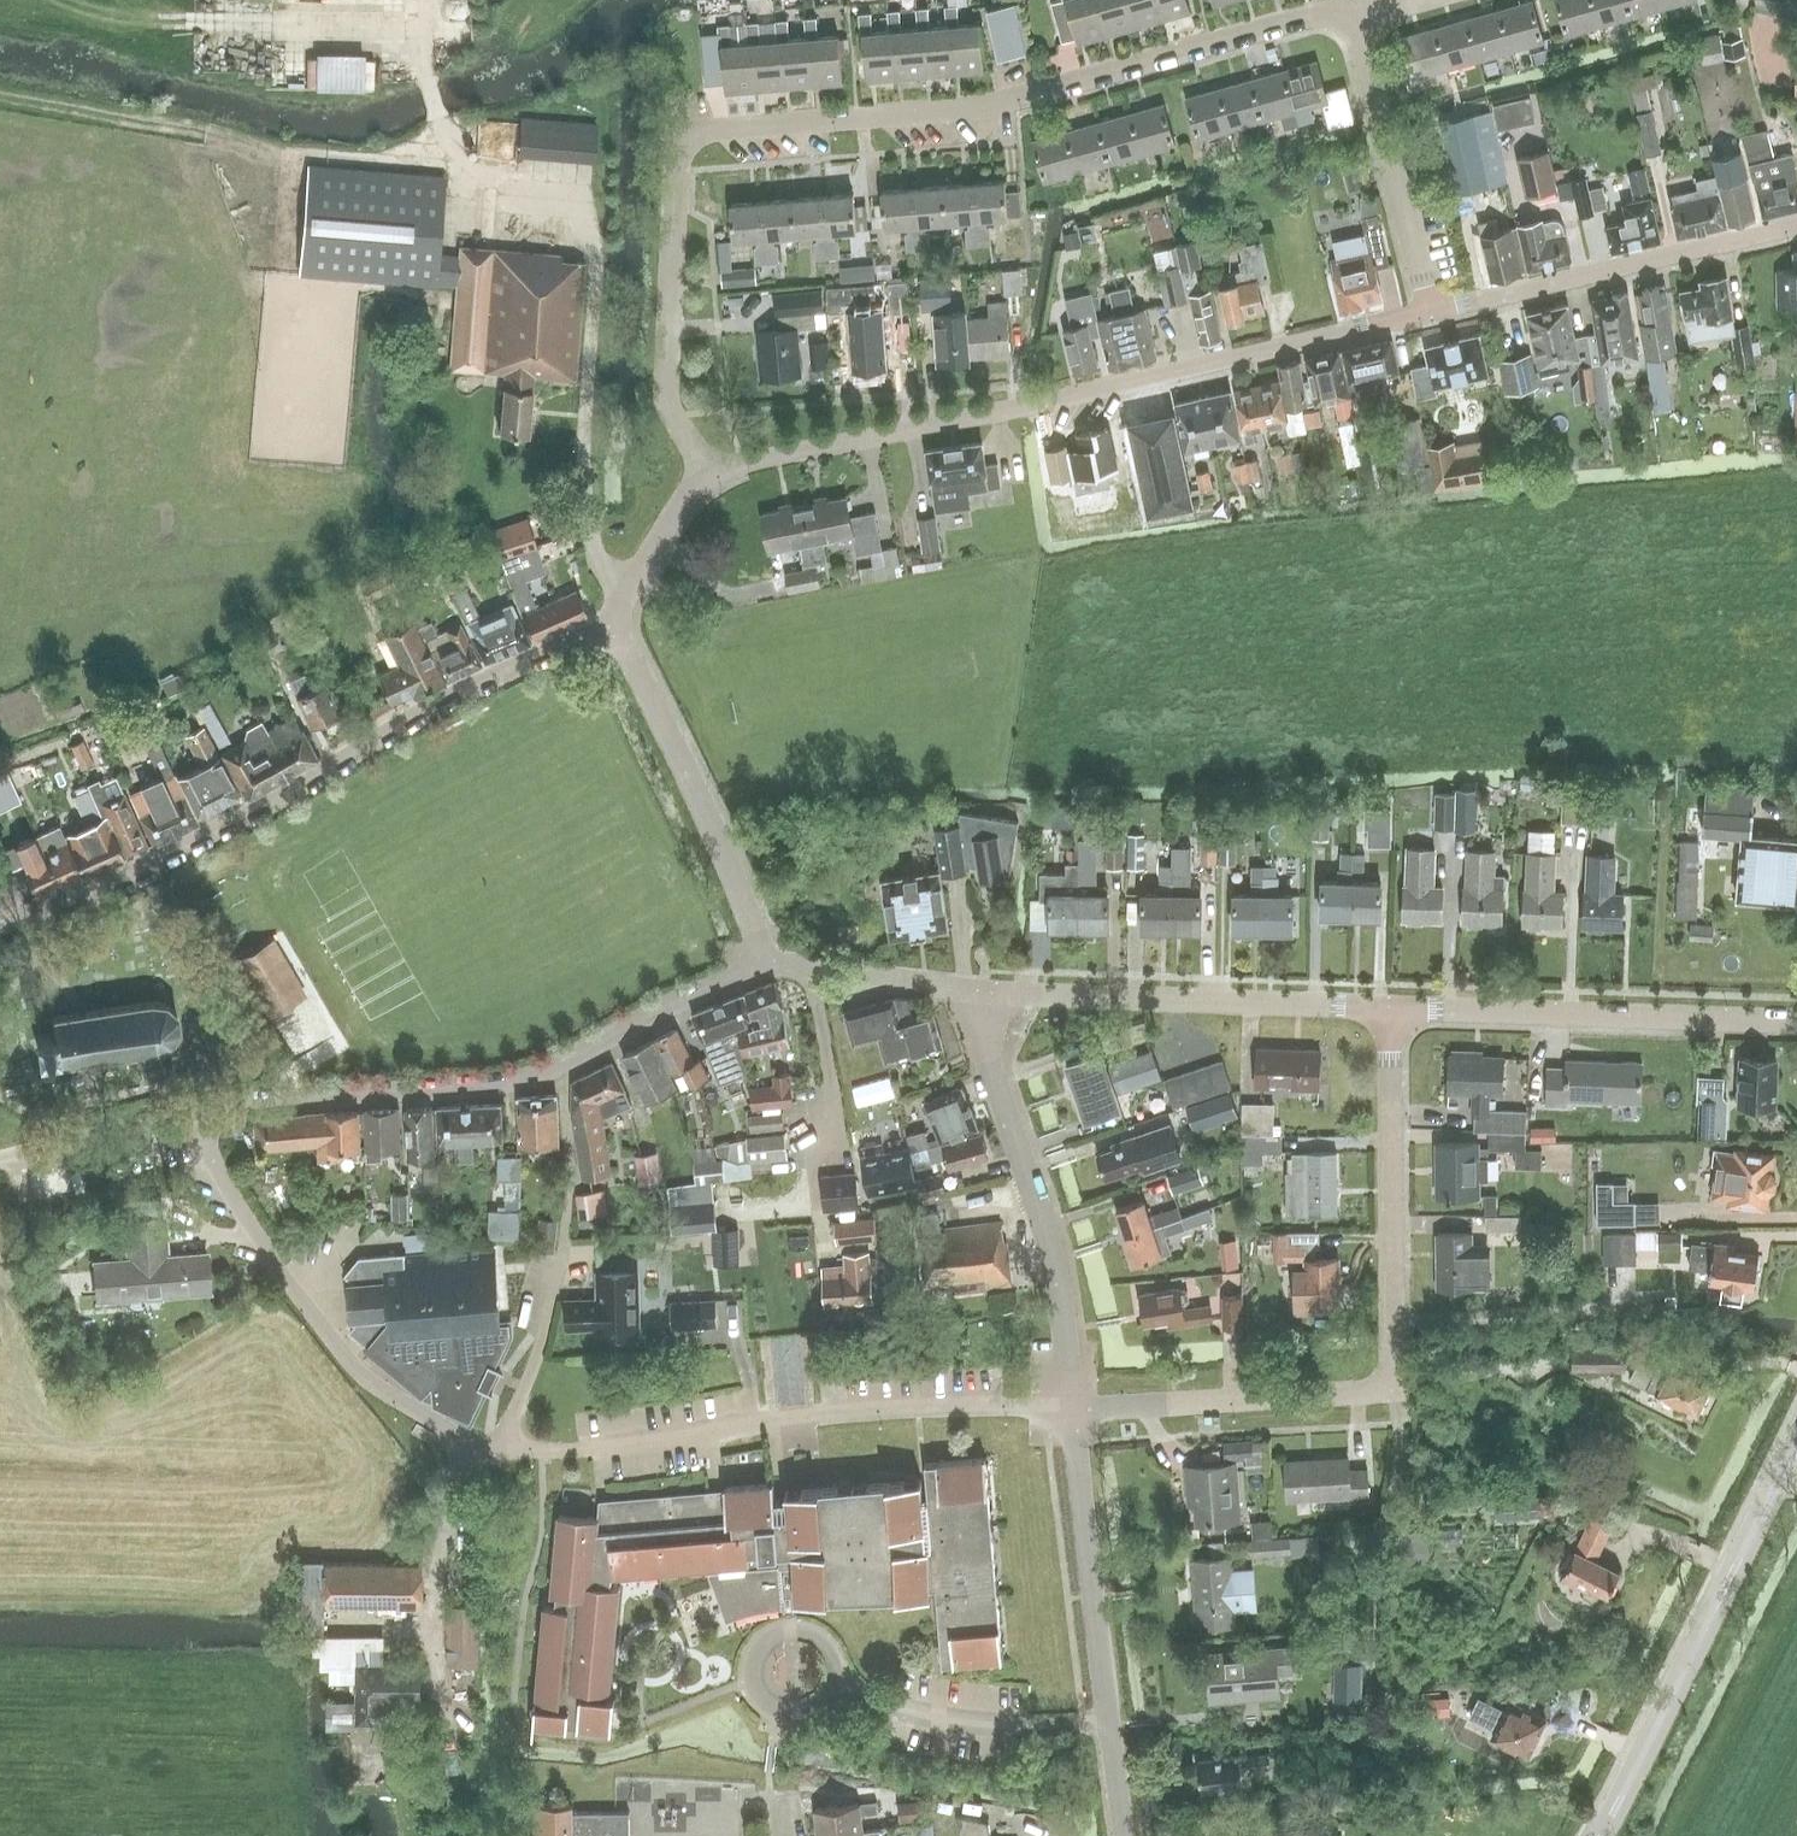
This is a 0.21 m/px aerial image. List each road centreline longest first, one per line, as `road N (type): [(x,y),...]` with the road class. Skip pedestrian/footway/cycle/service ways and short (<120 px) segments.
road 1 (residential): [(711,477),(670,412),(679,133),(993,104),(1317,13),(1352,11),(1430,312)]
road 2 (residential): [(1072,1408),(866,1411),(589,1449),(499,1451),(471,1442),(350,1363),(237,1206),(193,1114)]
road 3 (residential): [(1430,312),(711,477)]
road 4 (residential): [(1388,1007),(1392,1391),(1072,1408)]
road 5 (residential): [(11,923),(80,899),(283,797),(446,700),(610,633)]
road 6 (residential): [(193,1114),(242,1100),(535,1074),(765,961)]
road 7 (secondary): [(1599,1835),(1796,1442)]
road 8 (residential): [(1124,1835),(1072,1408)]
road 9 (residential): [(1072,1408),(1051,1253),(988,1063),(978,991)]
road 10 (residential): [(1388,1007),(978,991)]
road 11 (residential): [(1796,1022),(1388,1007)]
road 12 (residential): [(1796,224),(1430,312)]
road 13 (residential): [(765,961),(700,804),(610,633)]
road 14 (track): [(288,153),(0,99)]
road 15 (track): [(425,28),(253,28),(161,18)]
road 16 (residential): [(978,991),(765,961)]
road 17 (residential): [(0,1159),(193,1114)]
road 18 (residential): [(610,633),(682,503),(711,477)]
road 19 (track): [(427,0),(423,65),(448,166)]

